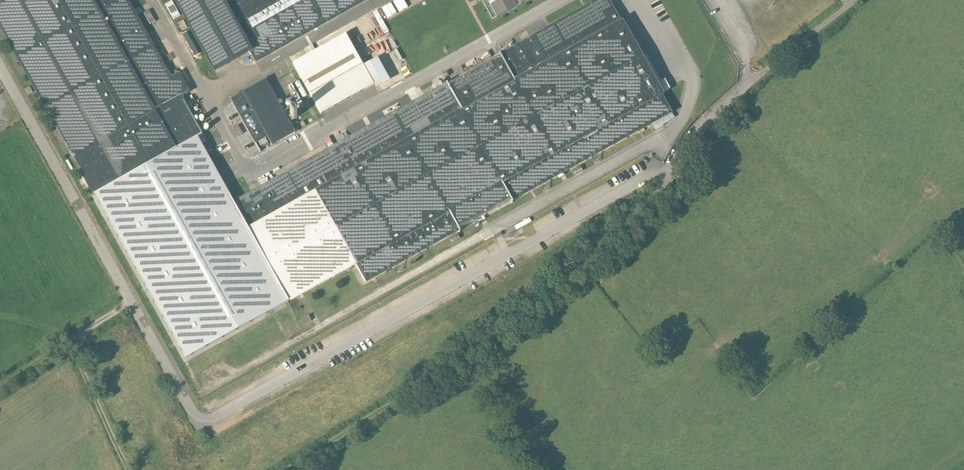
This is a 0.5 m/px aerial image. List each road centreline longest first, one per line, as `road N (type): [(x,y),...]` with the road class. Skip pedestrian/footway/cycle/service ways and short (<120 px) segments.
road 1 (track): [(672,166),(596,258),(538,304),(286,469)]
road 2 (track): [(848,0),(745,89),(672,166)]
road 3 (track): [(133,301),(82,335),(80,350),(127,469)]

